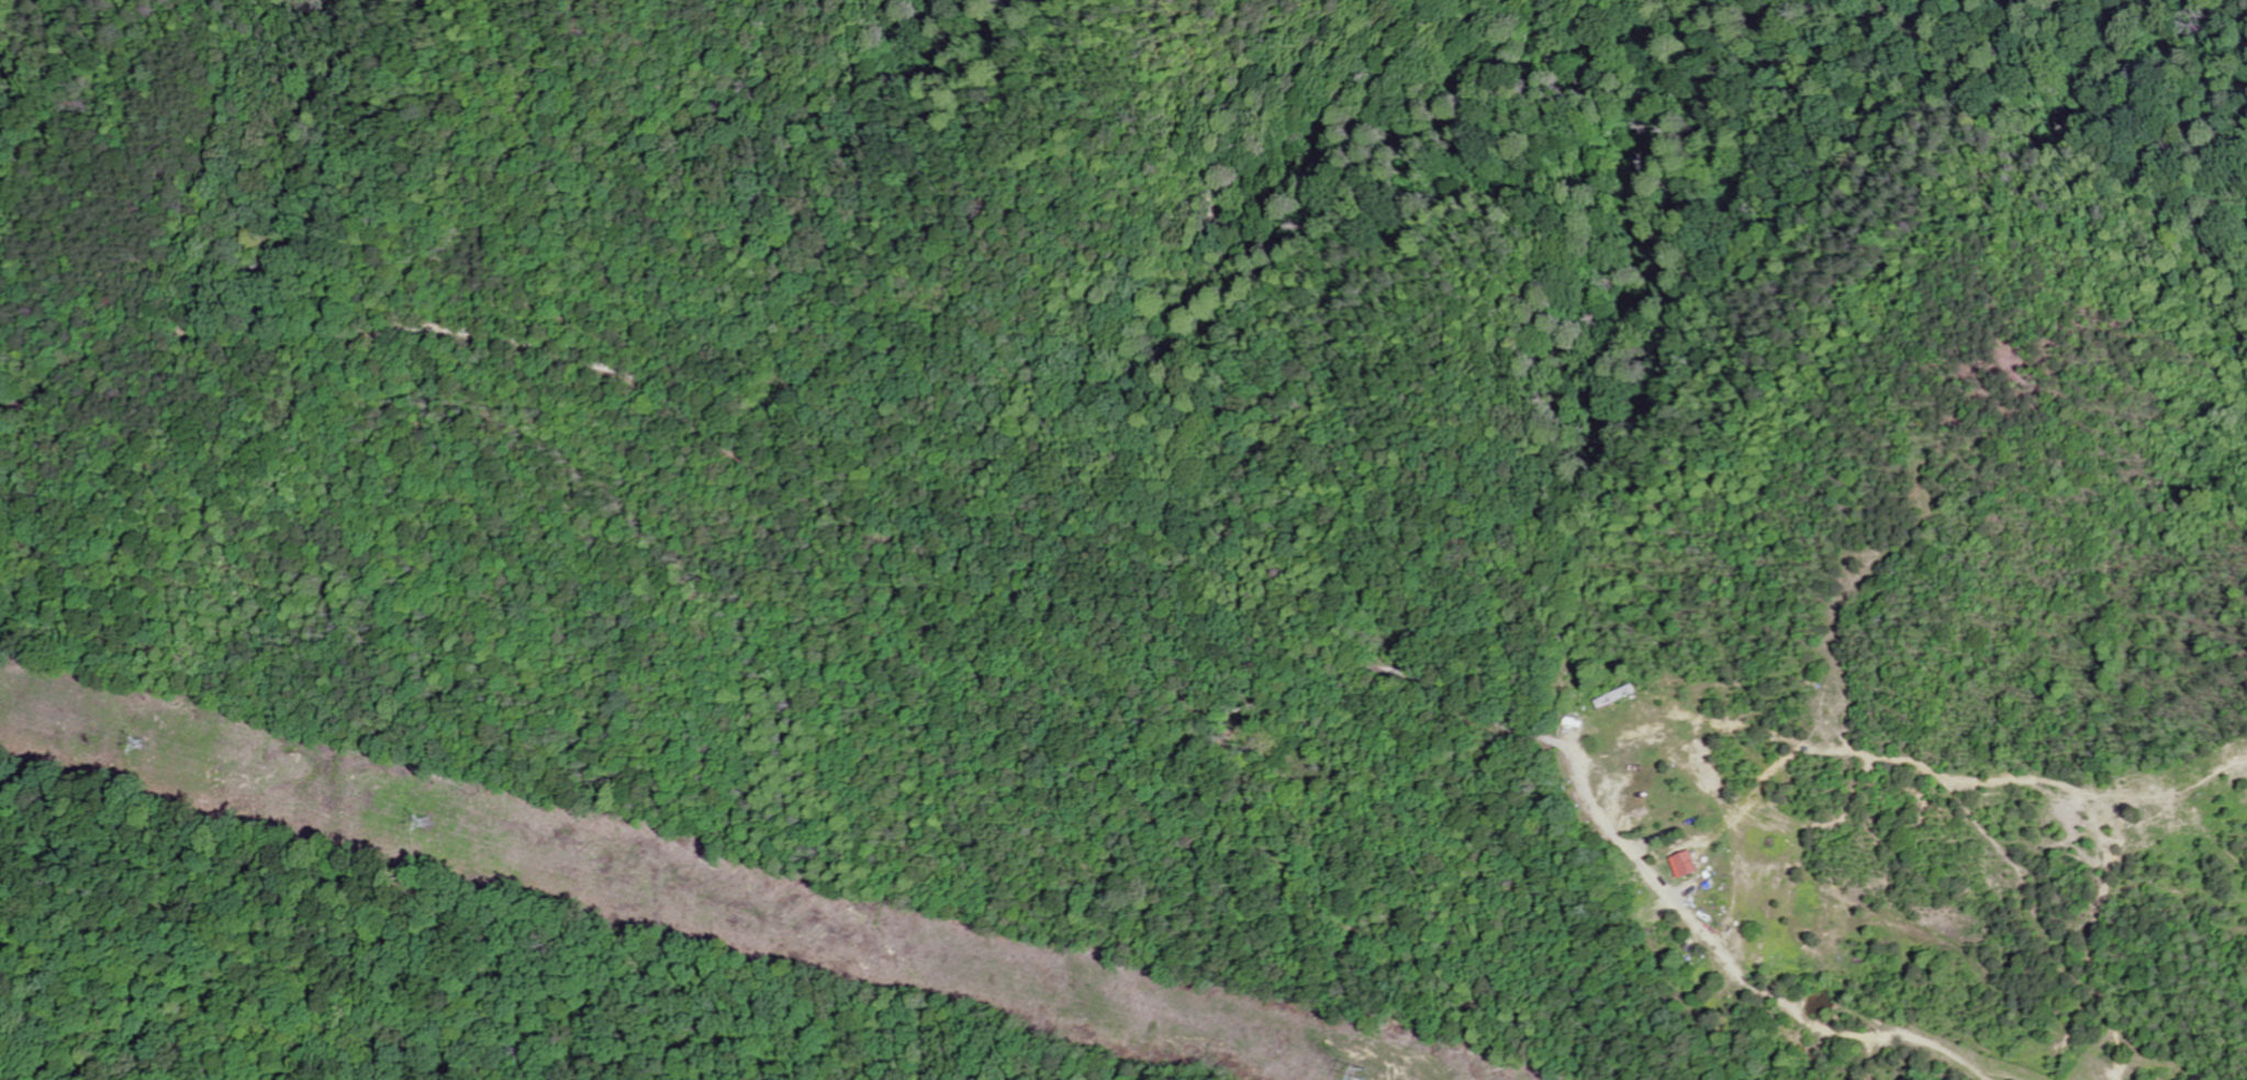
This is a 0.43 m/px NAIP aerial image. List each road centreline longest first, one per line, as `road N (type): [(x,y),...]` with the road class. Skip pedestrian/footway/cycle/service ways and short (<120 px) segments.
road 1 (residential): [(1055,618),(809,493),(647,387),(538,348),(436,327),(350,339),(153,339),(64,367),(0,402)]
road 2 (residential): [(1055,618),(1216,705),(1263,710),(1404,699),(1570,750),(1610,830),(1778,1006),(1852,1035),(1931,1036),(1993,1079)]

